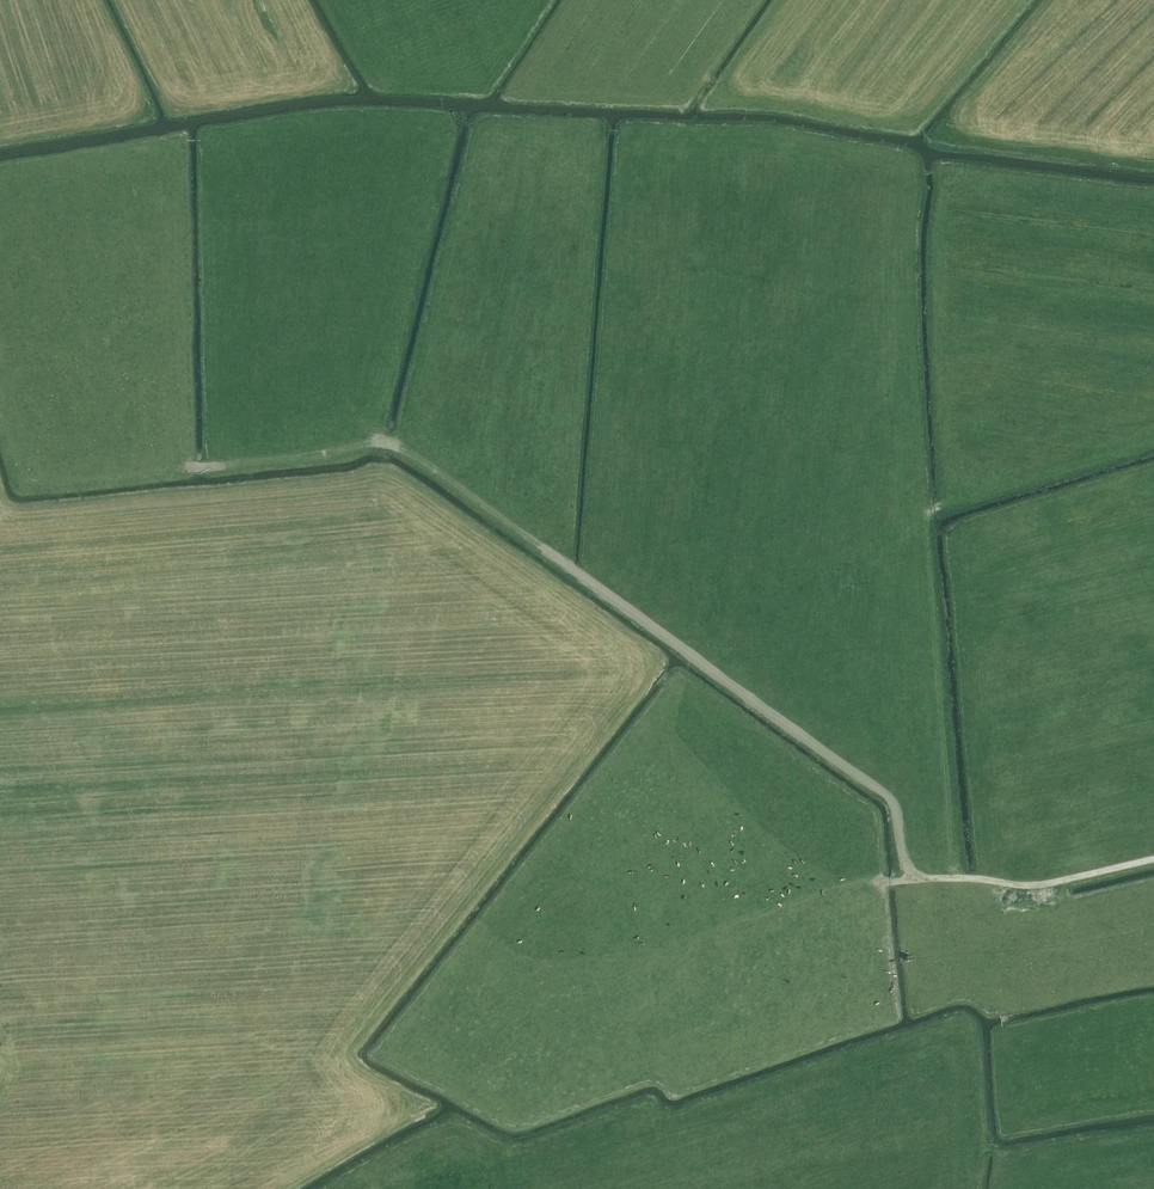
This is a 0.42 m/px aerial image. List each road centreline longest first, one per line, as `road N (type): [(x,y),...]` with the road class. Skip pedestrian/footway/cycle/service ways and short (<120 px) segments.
road 1 (track): [(925,879),(904,847),(891,798),(549,551)]
road 2 (track): [(1153,859),(1040,884),(879,883)]

